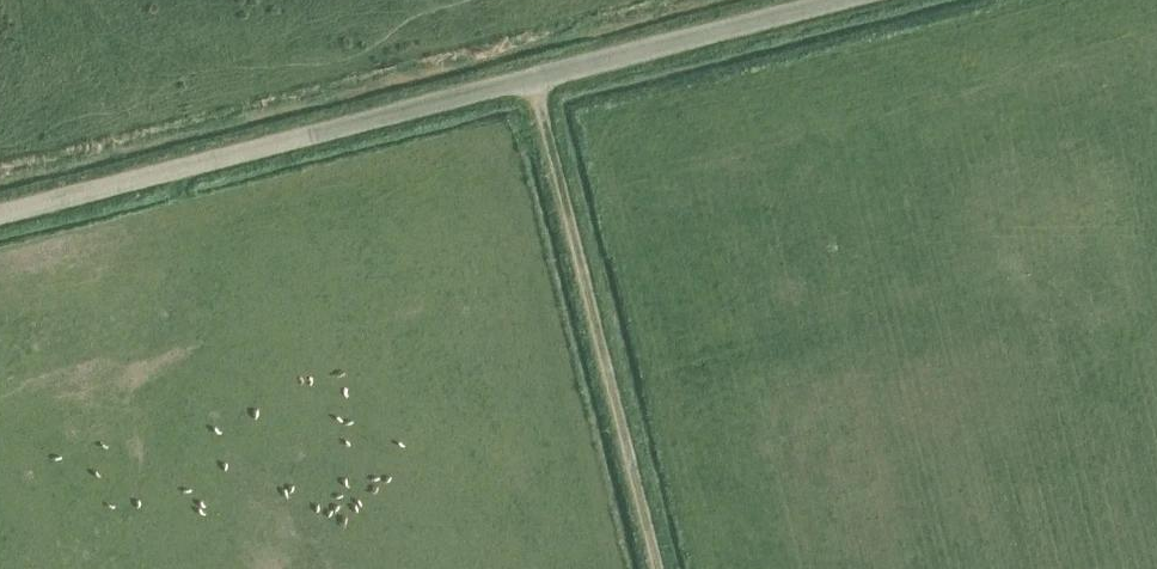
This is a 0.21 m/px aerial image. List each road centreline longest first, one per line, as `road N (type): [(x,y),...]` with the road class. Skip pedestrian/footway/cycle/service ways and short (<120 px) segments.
road 1 (unclassified): [(0,216),(841,0)]
road 2 (track): [(660,568),(537,83)]

